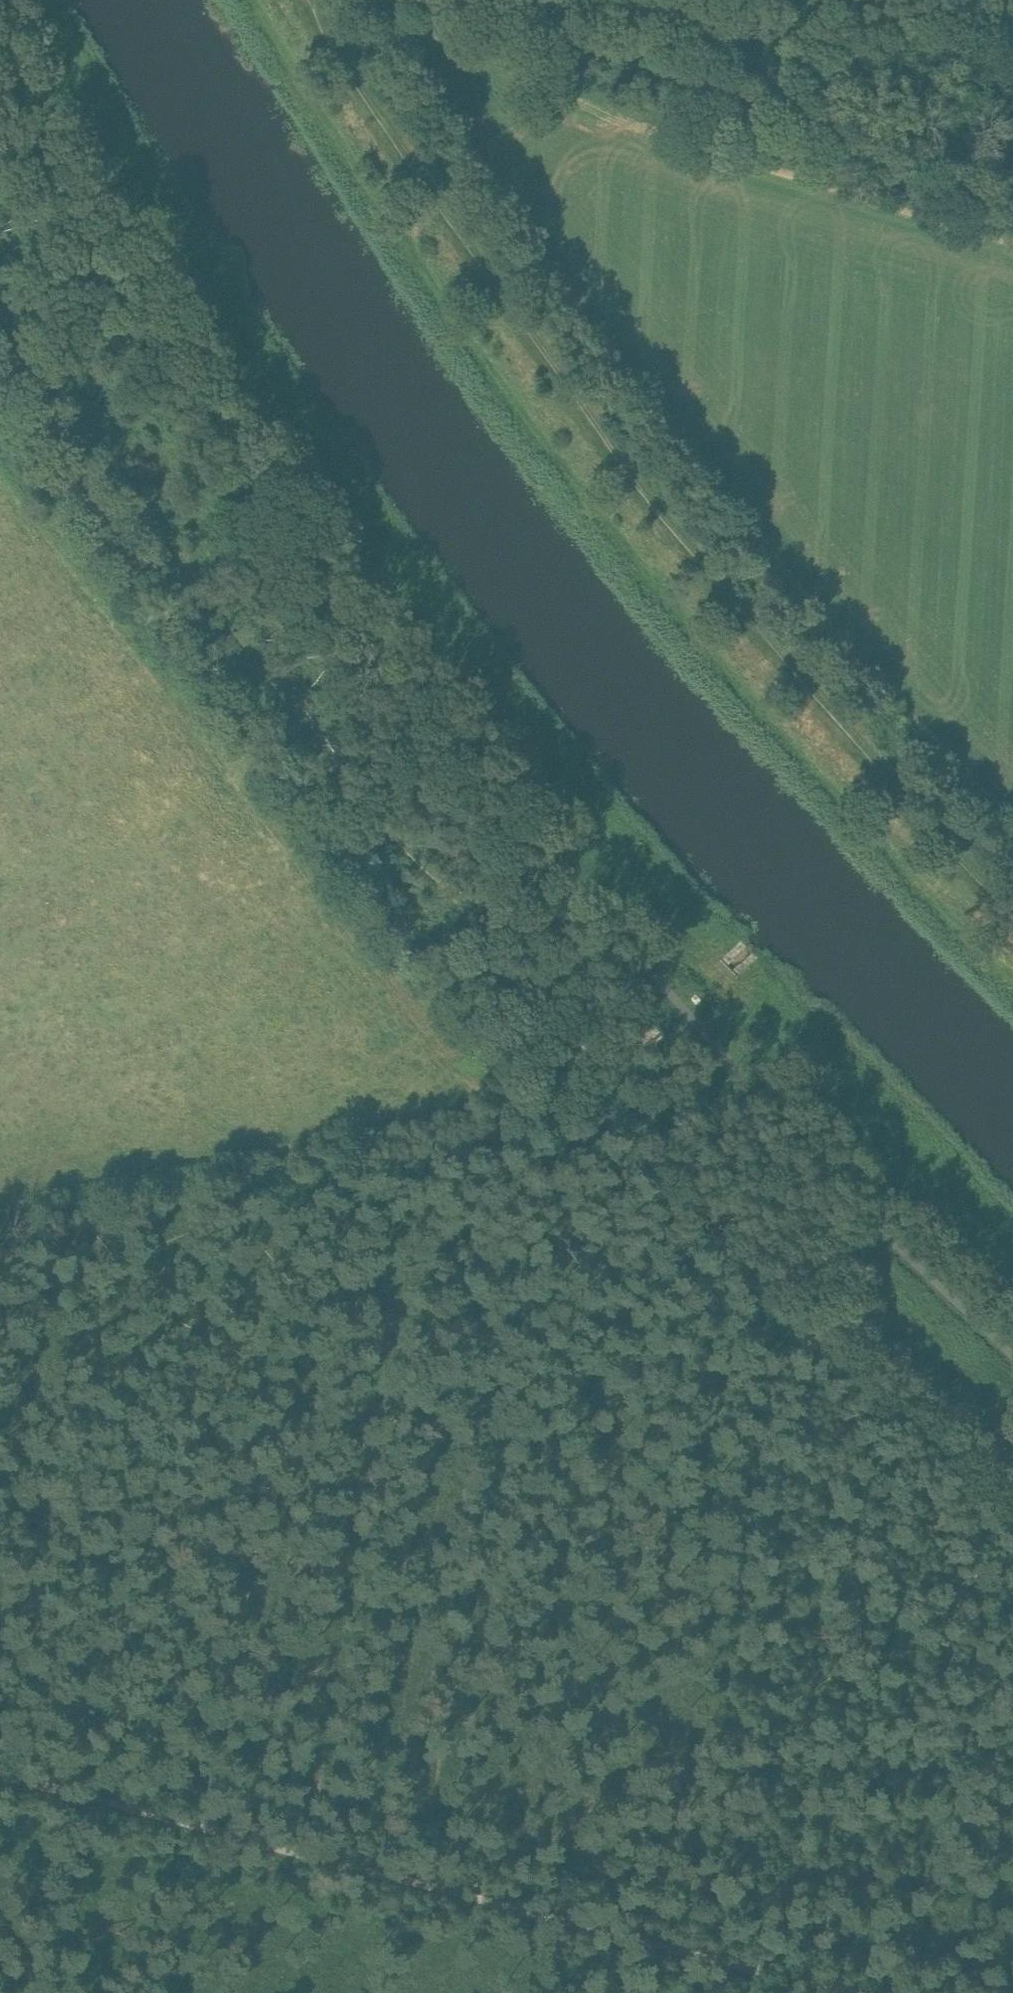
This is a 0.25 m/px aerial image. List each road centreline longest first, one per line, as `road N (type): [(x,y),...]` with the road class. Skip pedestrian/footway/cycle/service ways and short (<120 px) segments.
road 1 (track): [(0,300),(77,442),(98,455),(160,535),(357,814),(480,956),(517,998),(555,1009),(589,1062),(783,1270),(839,1311),(873,1322),(1012,1448)]
road 2 (track): [(304,0),(343,70),(583,415),(852,740),(1012,898)]
road 3 (track): [(0,1780),(840,1992)]

